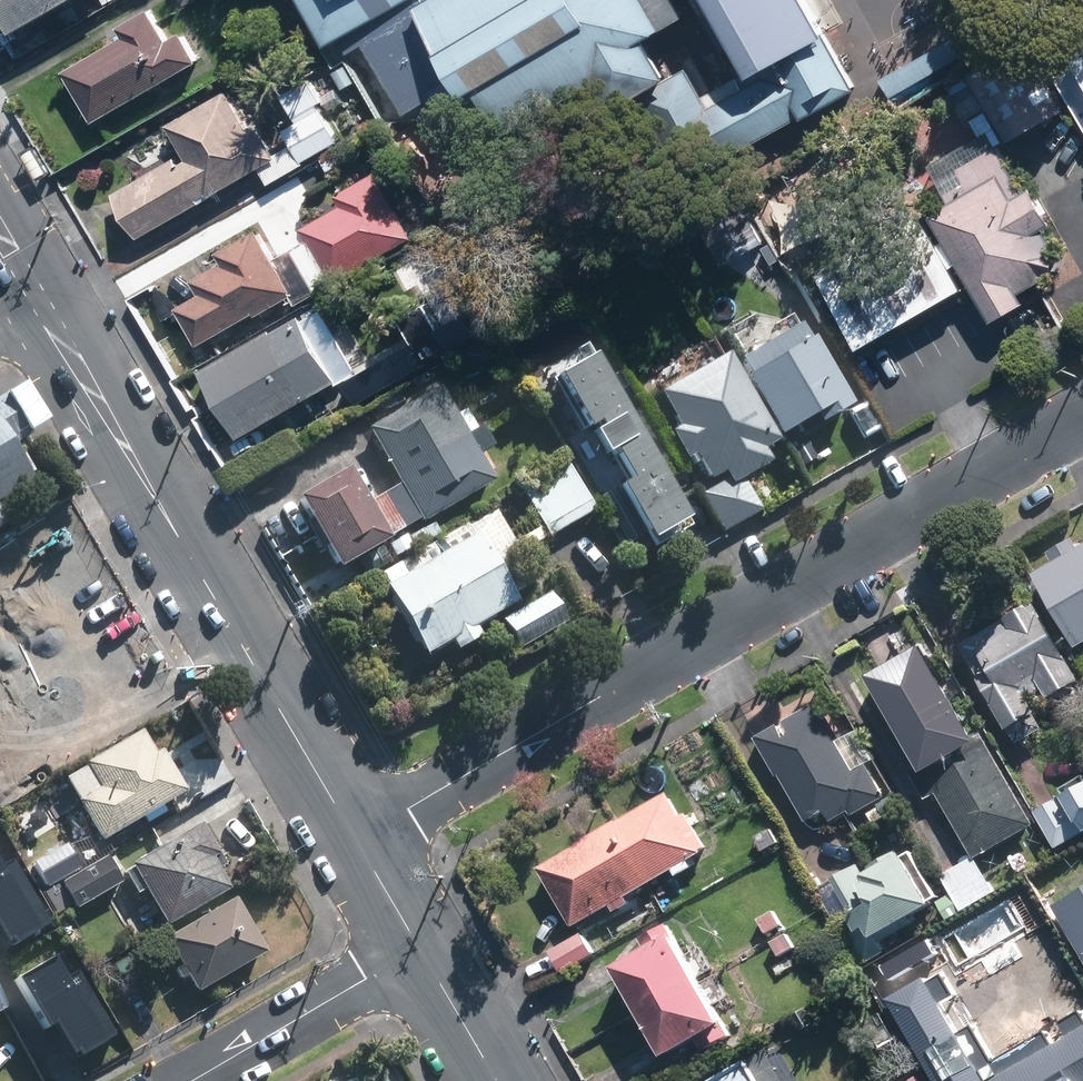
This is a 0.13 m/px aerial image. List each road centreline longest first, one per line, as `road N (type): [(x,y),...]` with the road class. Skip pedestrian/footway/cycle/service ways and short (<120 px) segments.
road 1 (residential): [(357,838),(1082,417)]
road 2 (secondary): [(39,290),(357,838)]
road 3 (residential): [(192,1080),(420,948)]
road 4 (secondary): [(420,948),(498,1080)]
road 5 (secondary): [(357,838),(420,948)]

